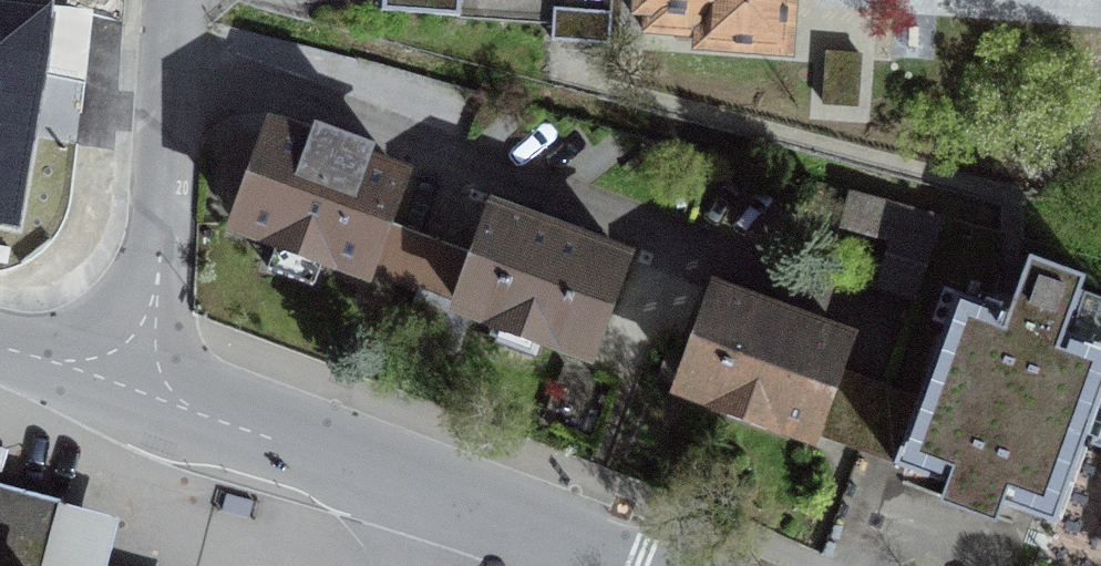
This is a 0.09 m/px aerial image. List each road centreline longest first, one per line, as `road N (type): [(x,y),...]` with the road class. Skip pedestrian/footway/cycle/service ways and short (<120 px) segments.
road 1 (residential): [(628,565),(139,391)]
road 2 (unclassified): [(139,391),(160,255),(175,0)]
road 3 (residential): [(139,391),(0,349)]

